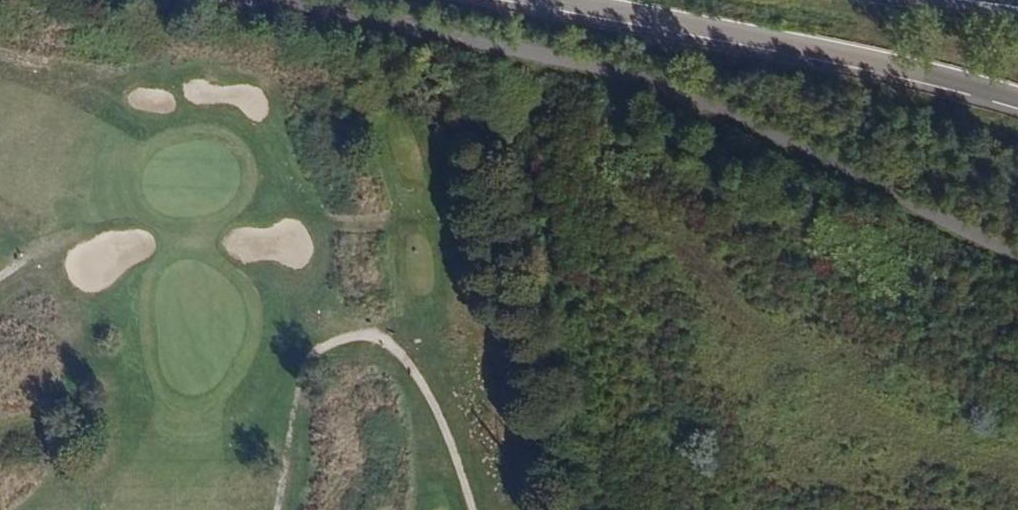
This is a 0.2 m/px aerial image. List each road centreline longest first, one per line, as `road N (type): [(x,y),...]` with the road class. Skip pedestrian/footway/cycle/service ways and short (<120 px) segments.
road 1 (trunk): [(551,0),(1017,101)]

